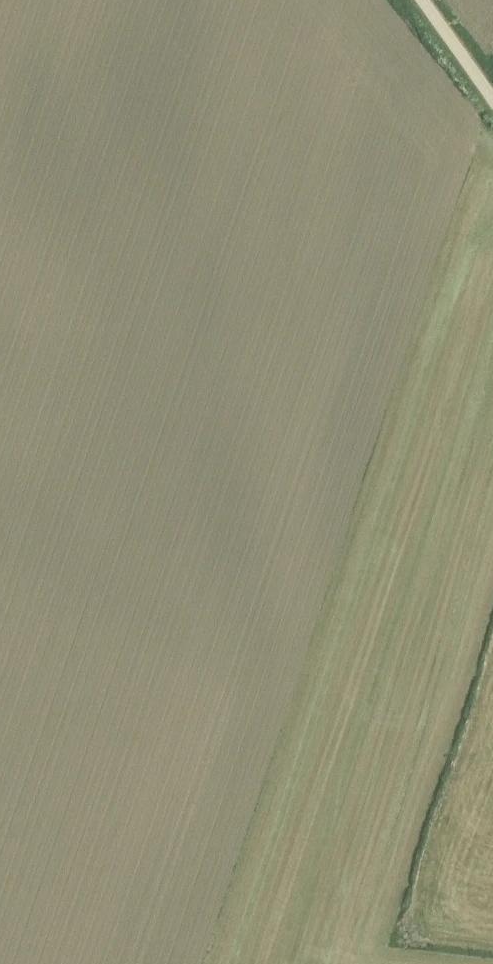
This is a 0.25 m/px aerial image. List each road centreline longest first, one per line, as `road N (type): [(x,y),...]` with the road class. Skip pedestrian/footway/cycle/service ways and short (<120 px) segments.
road 1 (unclassified): [(492,99),(421,0)]

